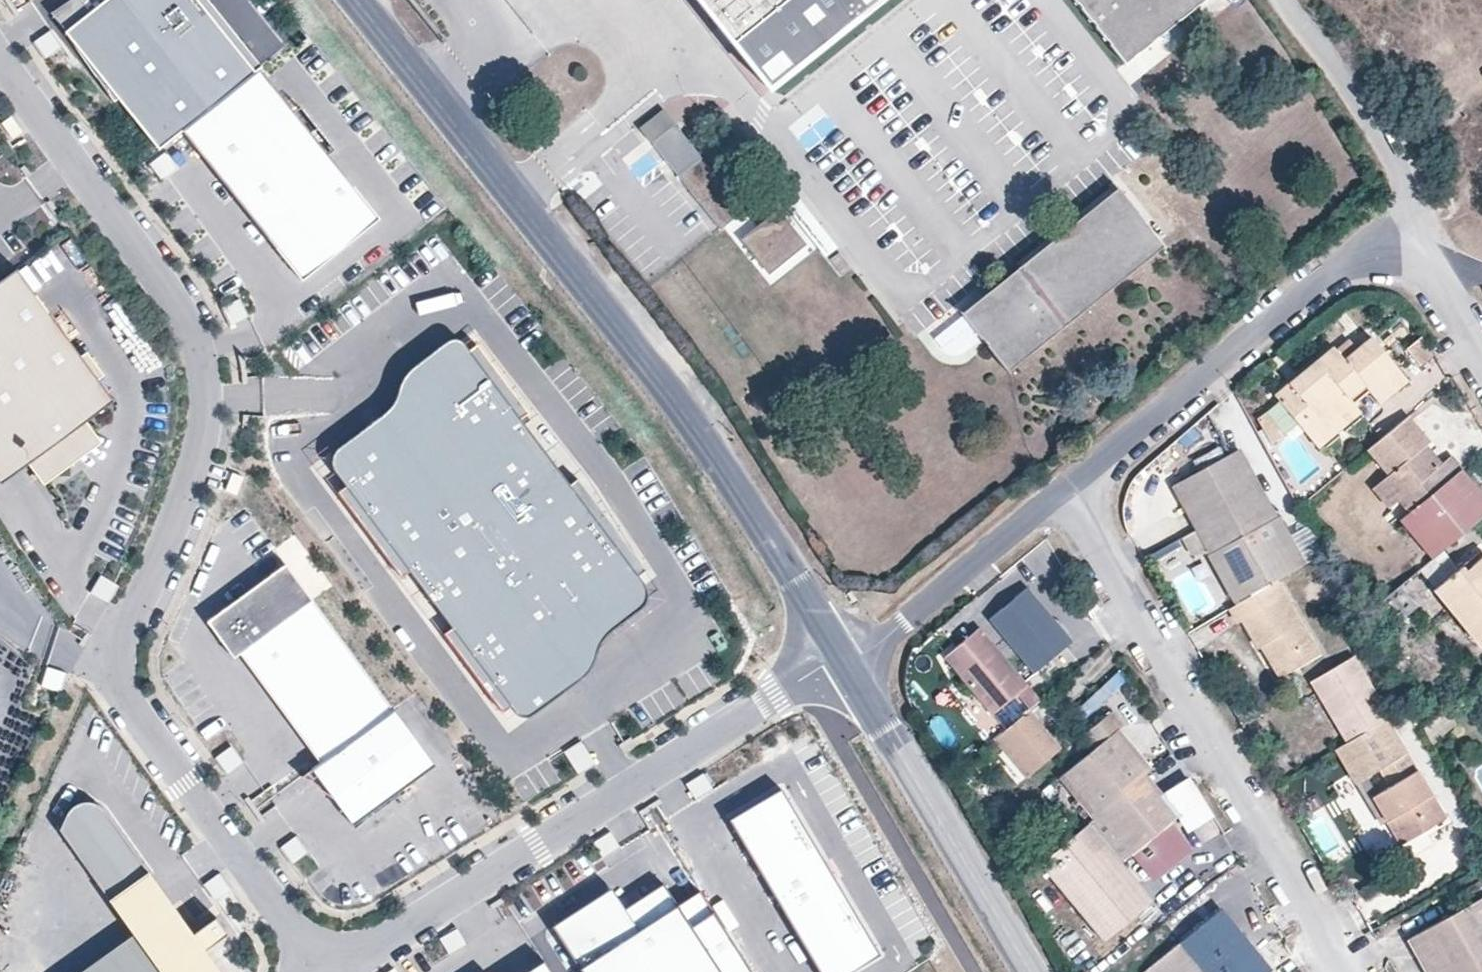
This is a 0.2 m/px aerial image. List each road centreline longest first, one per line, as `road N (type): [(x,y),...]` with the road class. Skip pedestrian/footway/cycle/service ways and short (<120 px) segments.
road 1 (residential): [(318,971),(183,784),(117,675),(116,642),(152,577),(200,441),(201,376),(177,307),(0,59)]
road 2 (tertiary): [(846,661),(679,406),(356,0)]
road 3 (residential): [(846,661),(346,971)]
road 4 (residential): [(1065,490),(1344,971)]
road 5 (residential): [(1392,264),(1324,282),(1065,490)]
road 6 (tertiary): [(1034,971),(846,661)]
road 7 (unclassified): [(1392,264),(1404,193),(1391,144),(1358,89),(1283,0)]
road 8 (residential): [(1065,490),(846,661)]
road 9 (residential): [(1481,357),(1428,277),(1392,264)]

